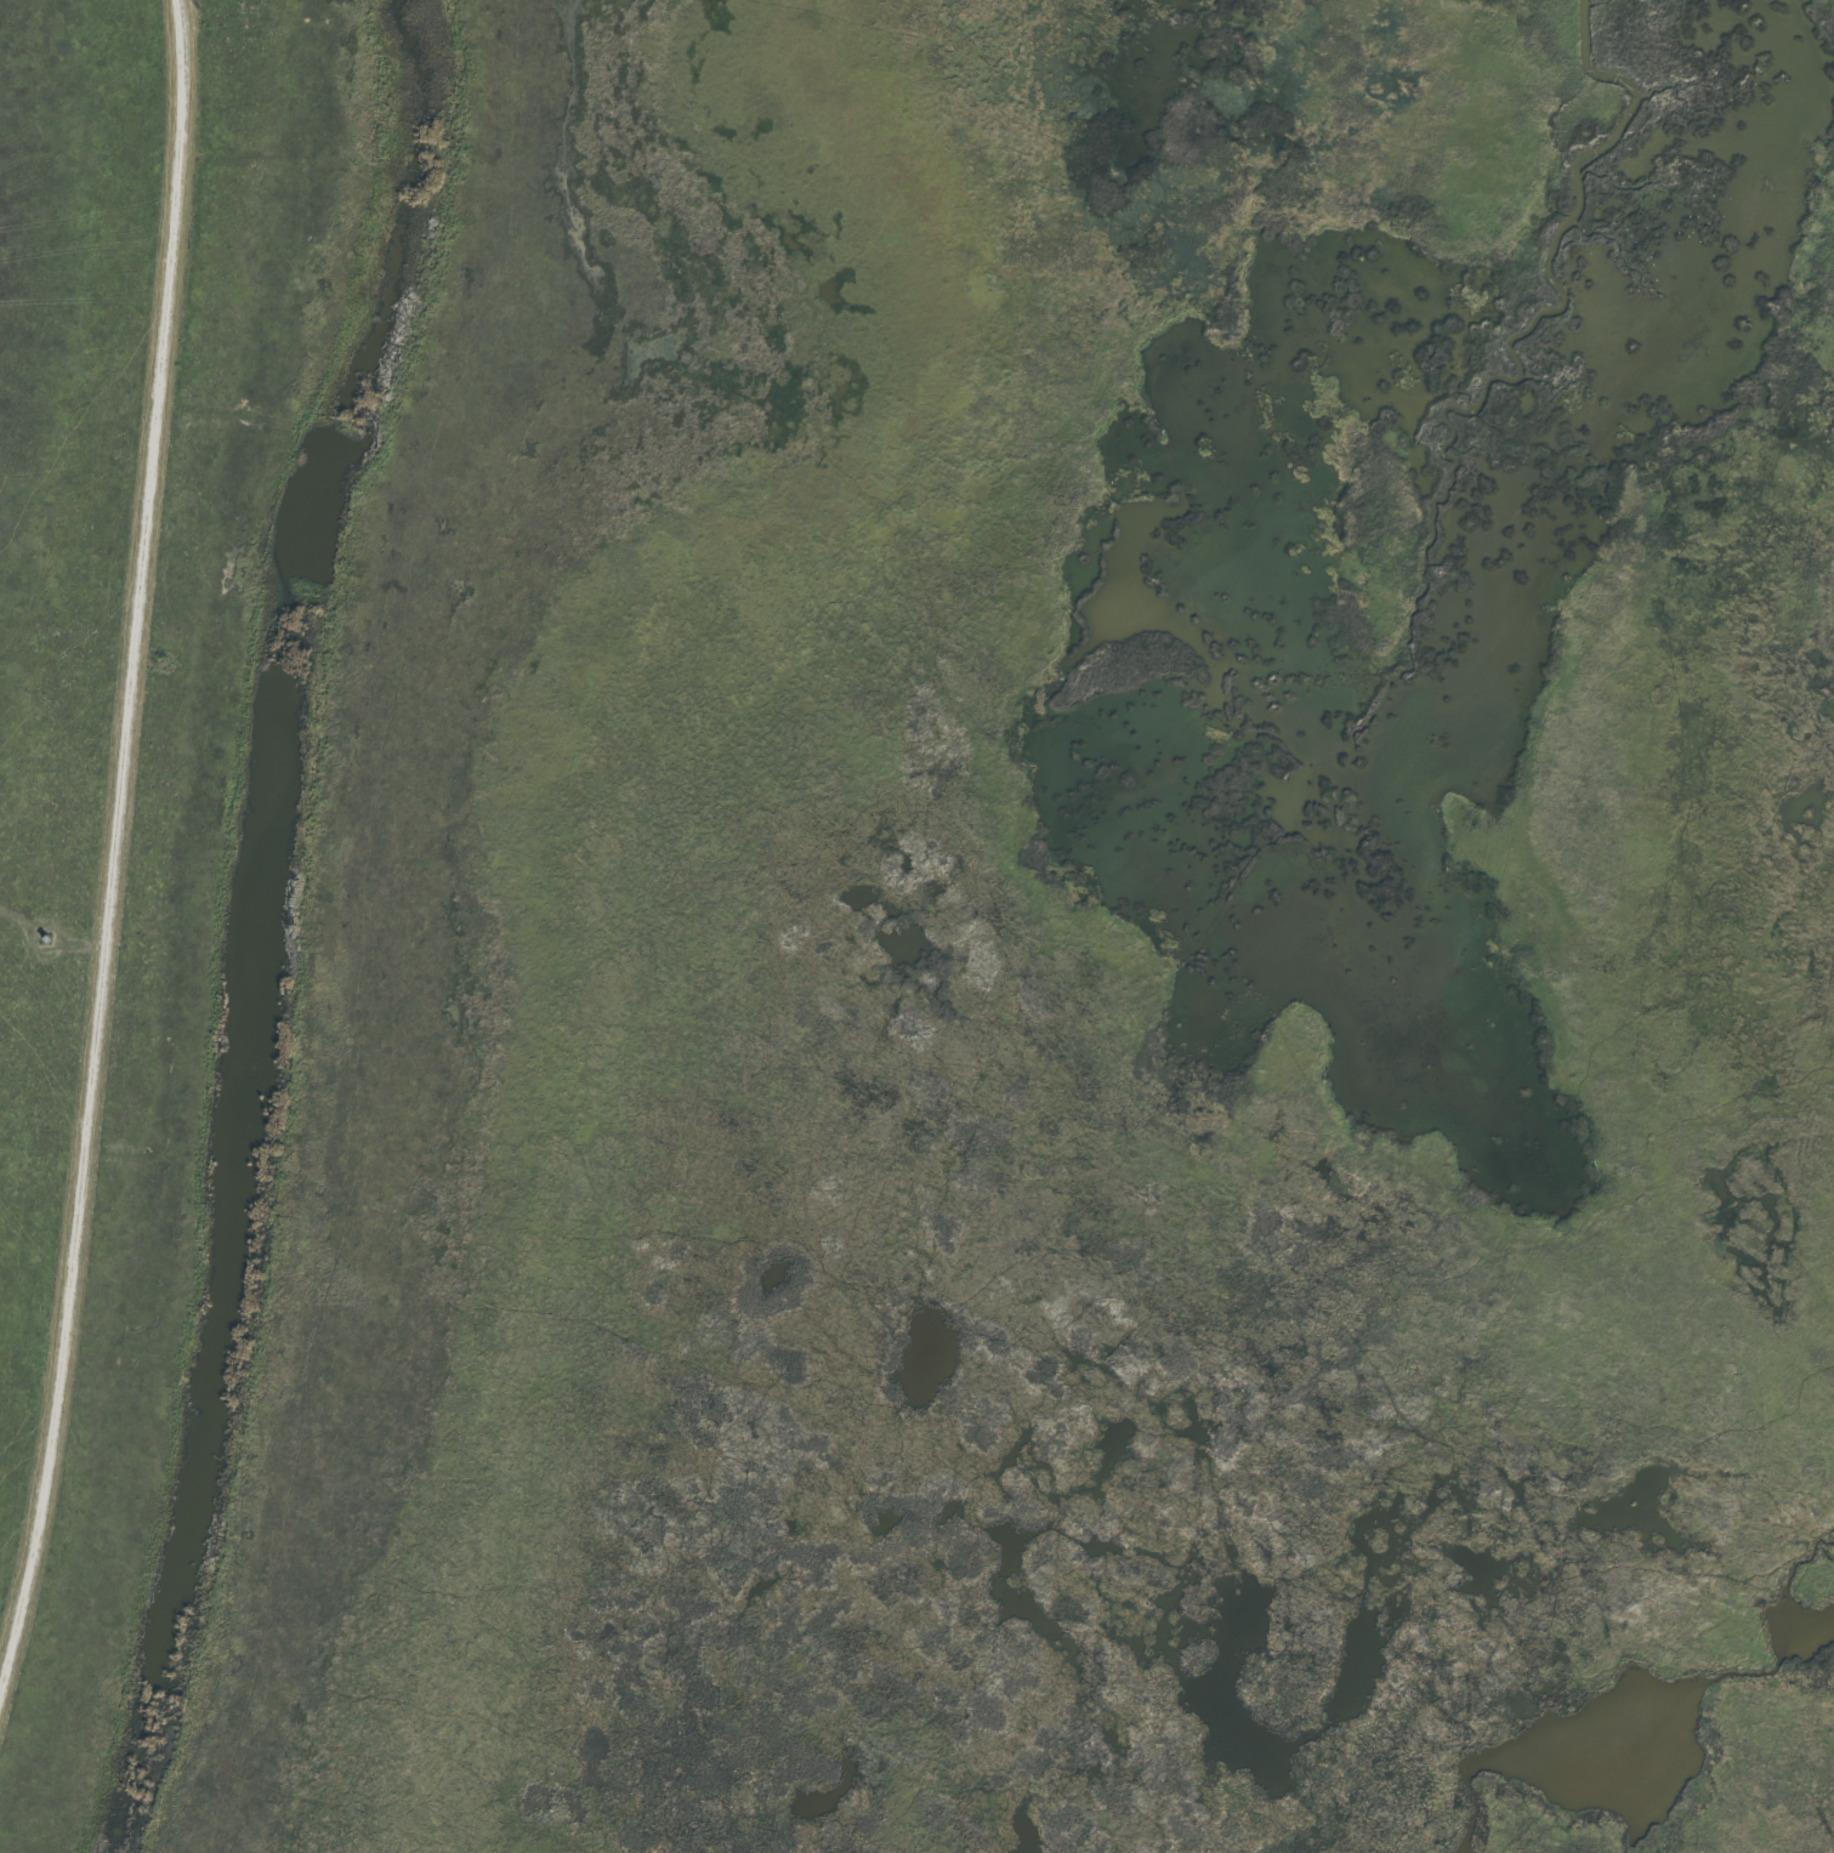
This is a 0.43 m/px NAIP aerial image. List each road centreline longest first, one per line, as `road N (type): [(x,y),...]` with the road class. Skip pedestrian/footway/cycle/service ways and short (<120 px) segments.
road 1 (track): [(183,0),(178,245),(53,1488),(0,1695)]

